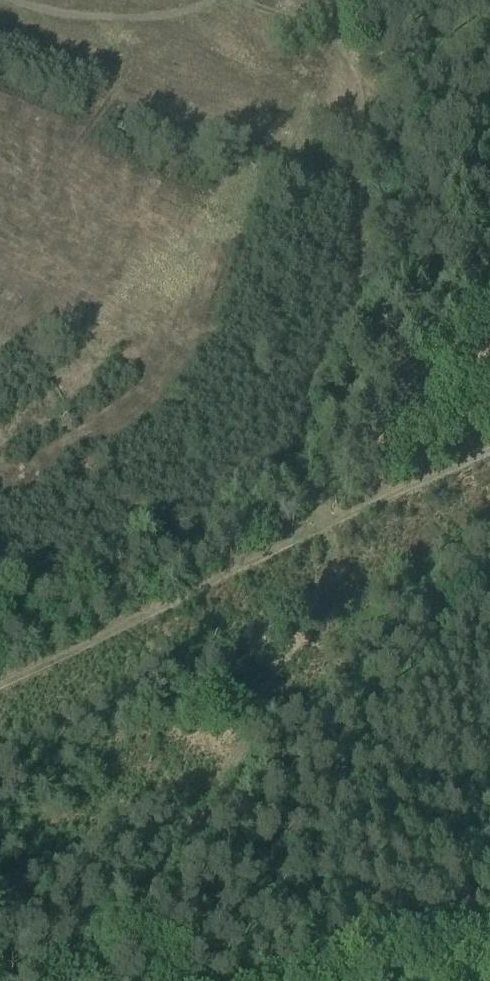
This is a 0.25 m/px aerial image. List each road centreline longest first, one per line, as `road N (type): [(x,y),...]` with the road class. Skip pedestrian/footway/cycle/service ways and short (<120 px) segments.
road 1 (track): [(242,0),(322,28),(341,45),(363,95),(355,163),(357,305),(323,359),(302,464),(306,484),(333,522)]
road 2 (track): [(489,450),(0,680)]
road 3 (track): [(87,980),(231,766),(327,581),(333,522)]
road 4 (track): [(0,2),(91,28),(195,17),(225,0)]

